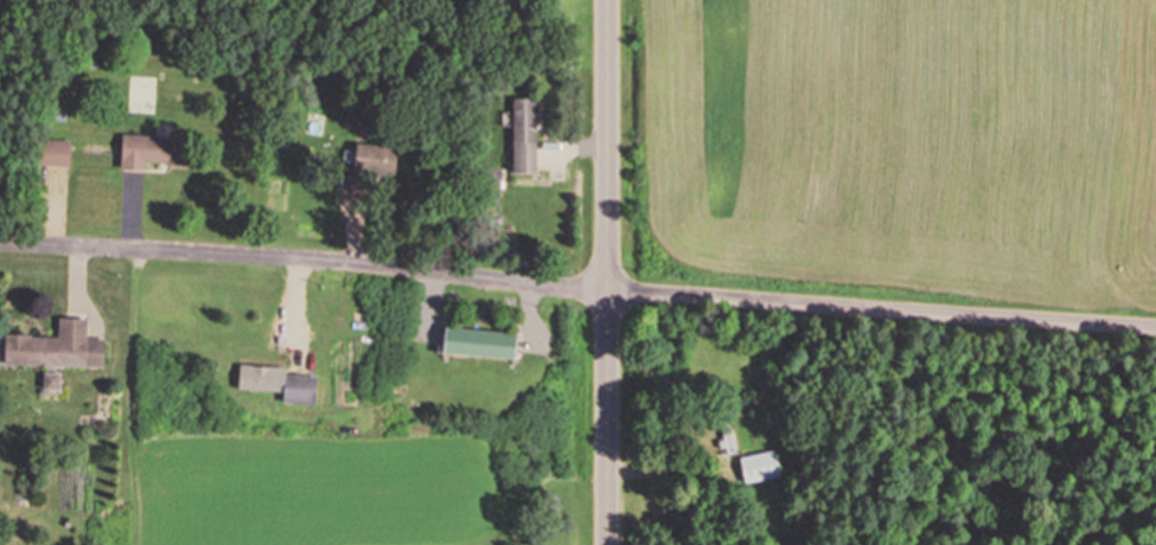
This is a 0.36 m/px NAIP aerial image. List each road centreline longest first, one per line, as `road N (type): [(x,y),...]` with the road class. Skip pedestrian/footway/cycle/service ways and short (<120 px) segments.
road 1 (residential): [(0,243),(296,258),(609,293),(1155,328)]
road 2 (secondary): [(609,0),(610,544)]

